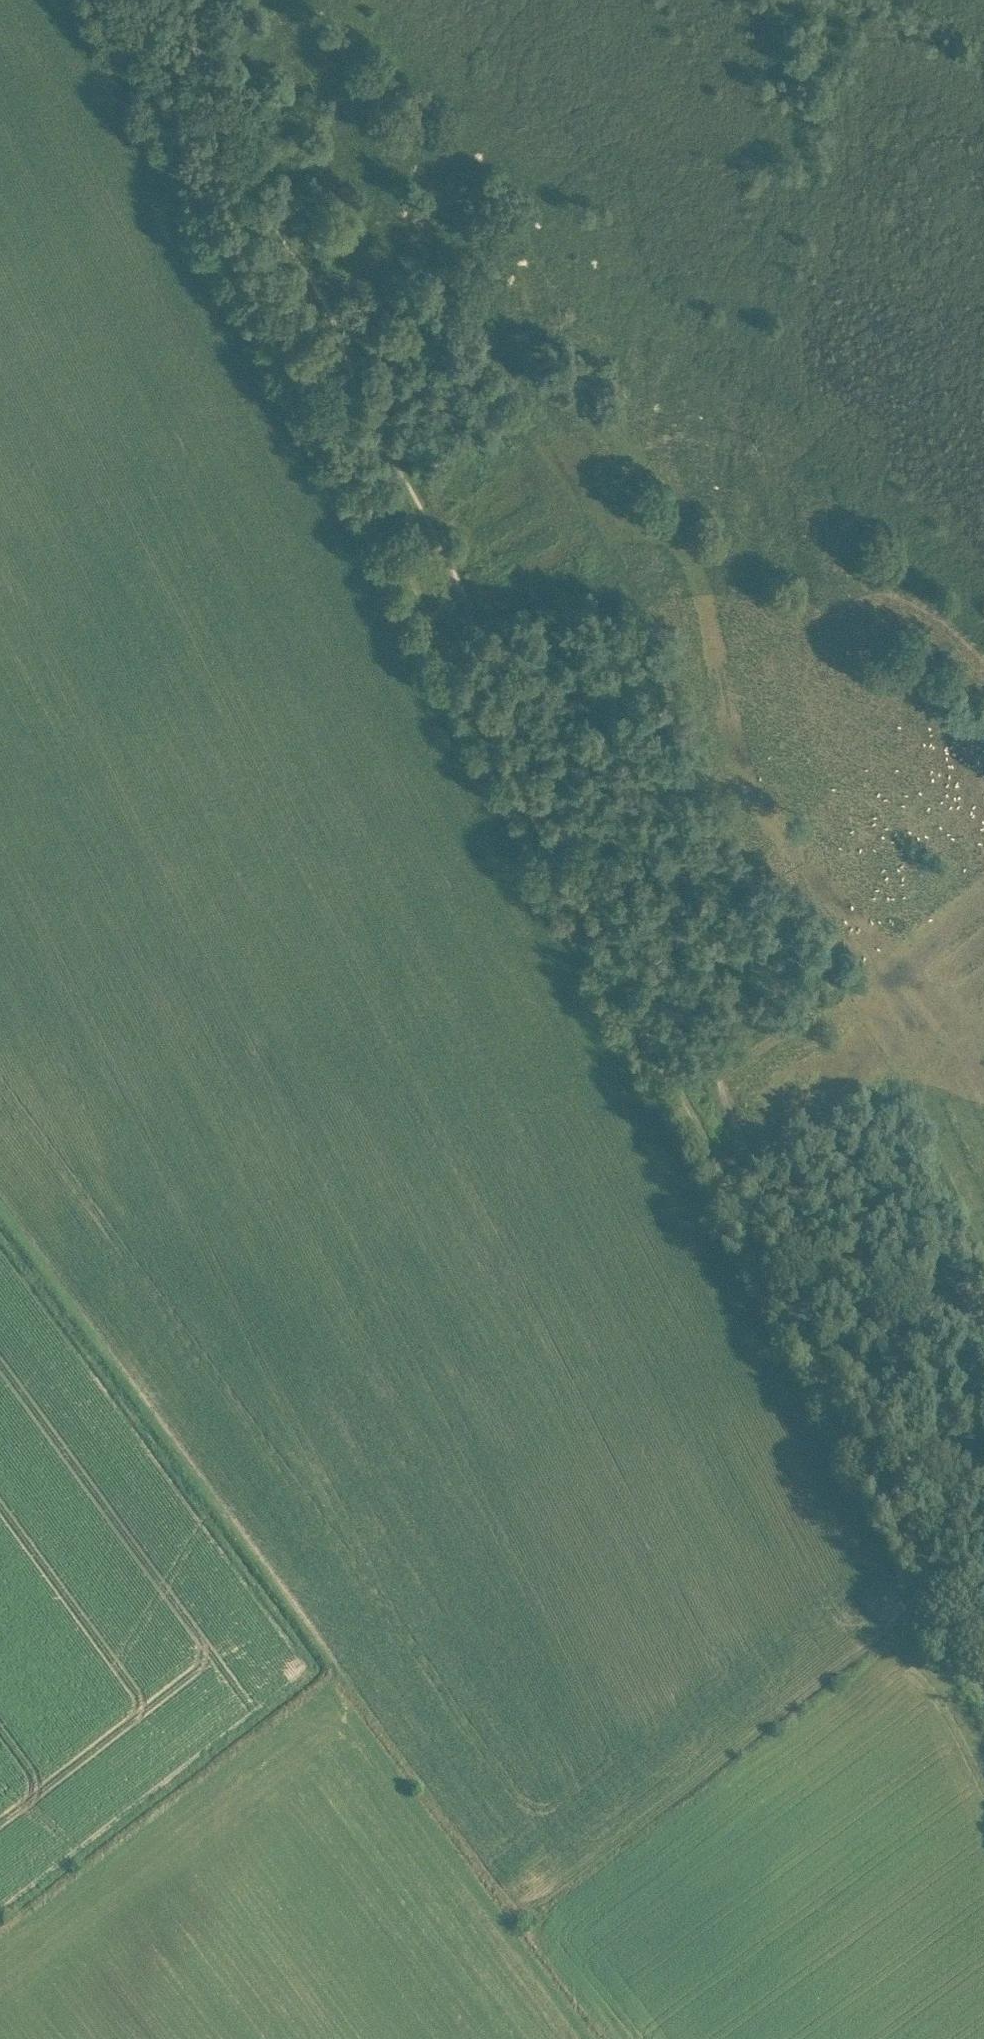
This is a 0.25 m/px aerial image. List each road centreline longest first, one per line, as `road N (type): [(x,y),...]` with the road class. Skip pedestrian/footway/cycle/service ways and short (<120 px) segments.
road 1 (track): [(112,0),(983,1687)]

